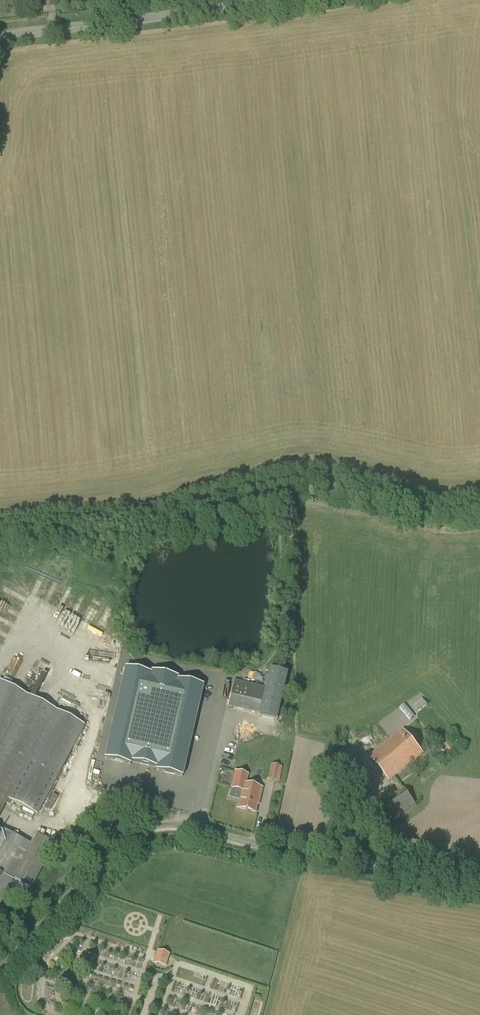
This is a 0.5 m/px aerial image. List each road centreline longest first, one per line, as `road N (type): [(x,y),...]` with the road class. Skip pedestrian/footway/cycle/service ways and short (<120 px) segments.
road 1 (unclassified): [(0,971),(126,840),(162,825),(479,881)]
road 2 (unclassified): [(0,37),(278,0)]
road 3 (track): [(307,855),(266,1014)]

